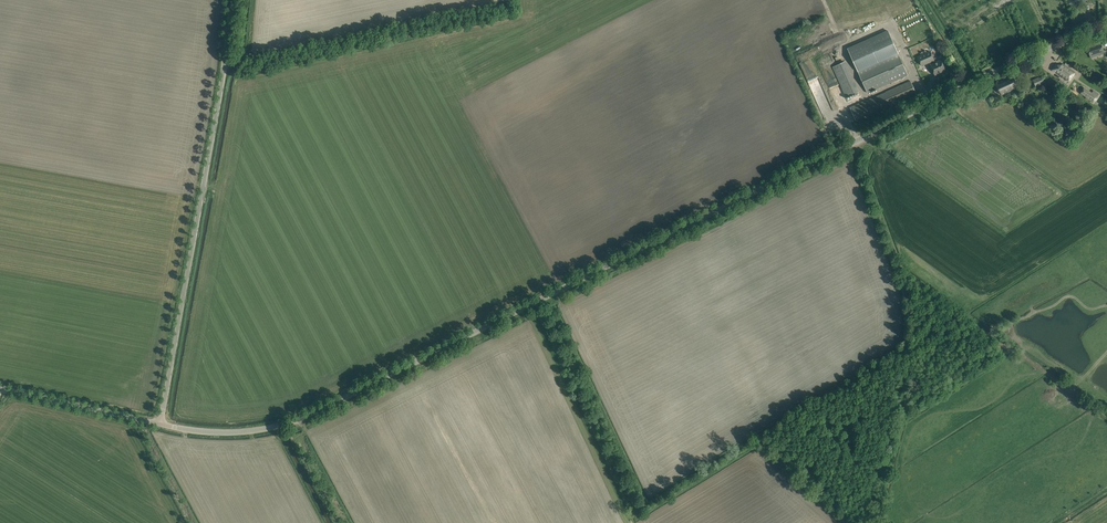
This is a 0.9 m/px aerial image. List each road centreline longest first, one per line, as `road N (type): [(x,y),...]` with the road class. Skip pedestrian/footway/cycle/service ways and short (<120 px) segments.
road 1 (unclassified): [(163,423),(245,431),(299,420),(1045,50),(1106,31)]
road 2 (unclassified): [(163,423),(230,0)]
road 3 (unclassified): [(163,423),(0,388)]

